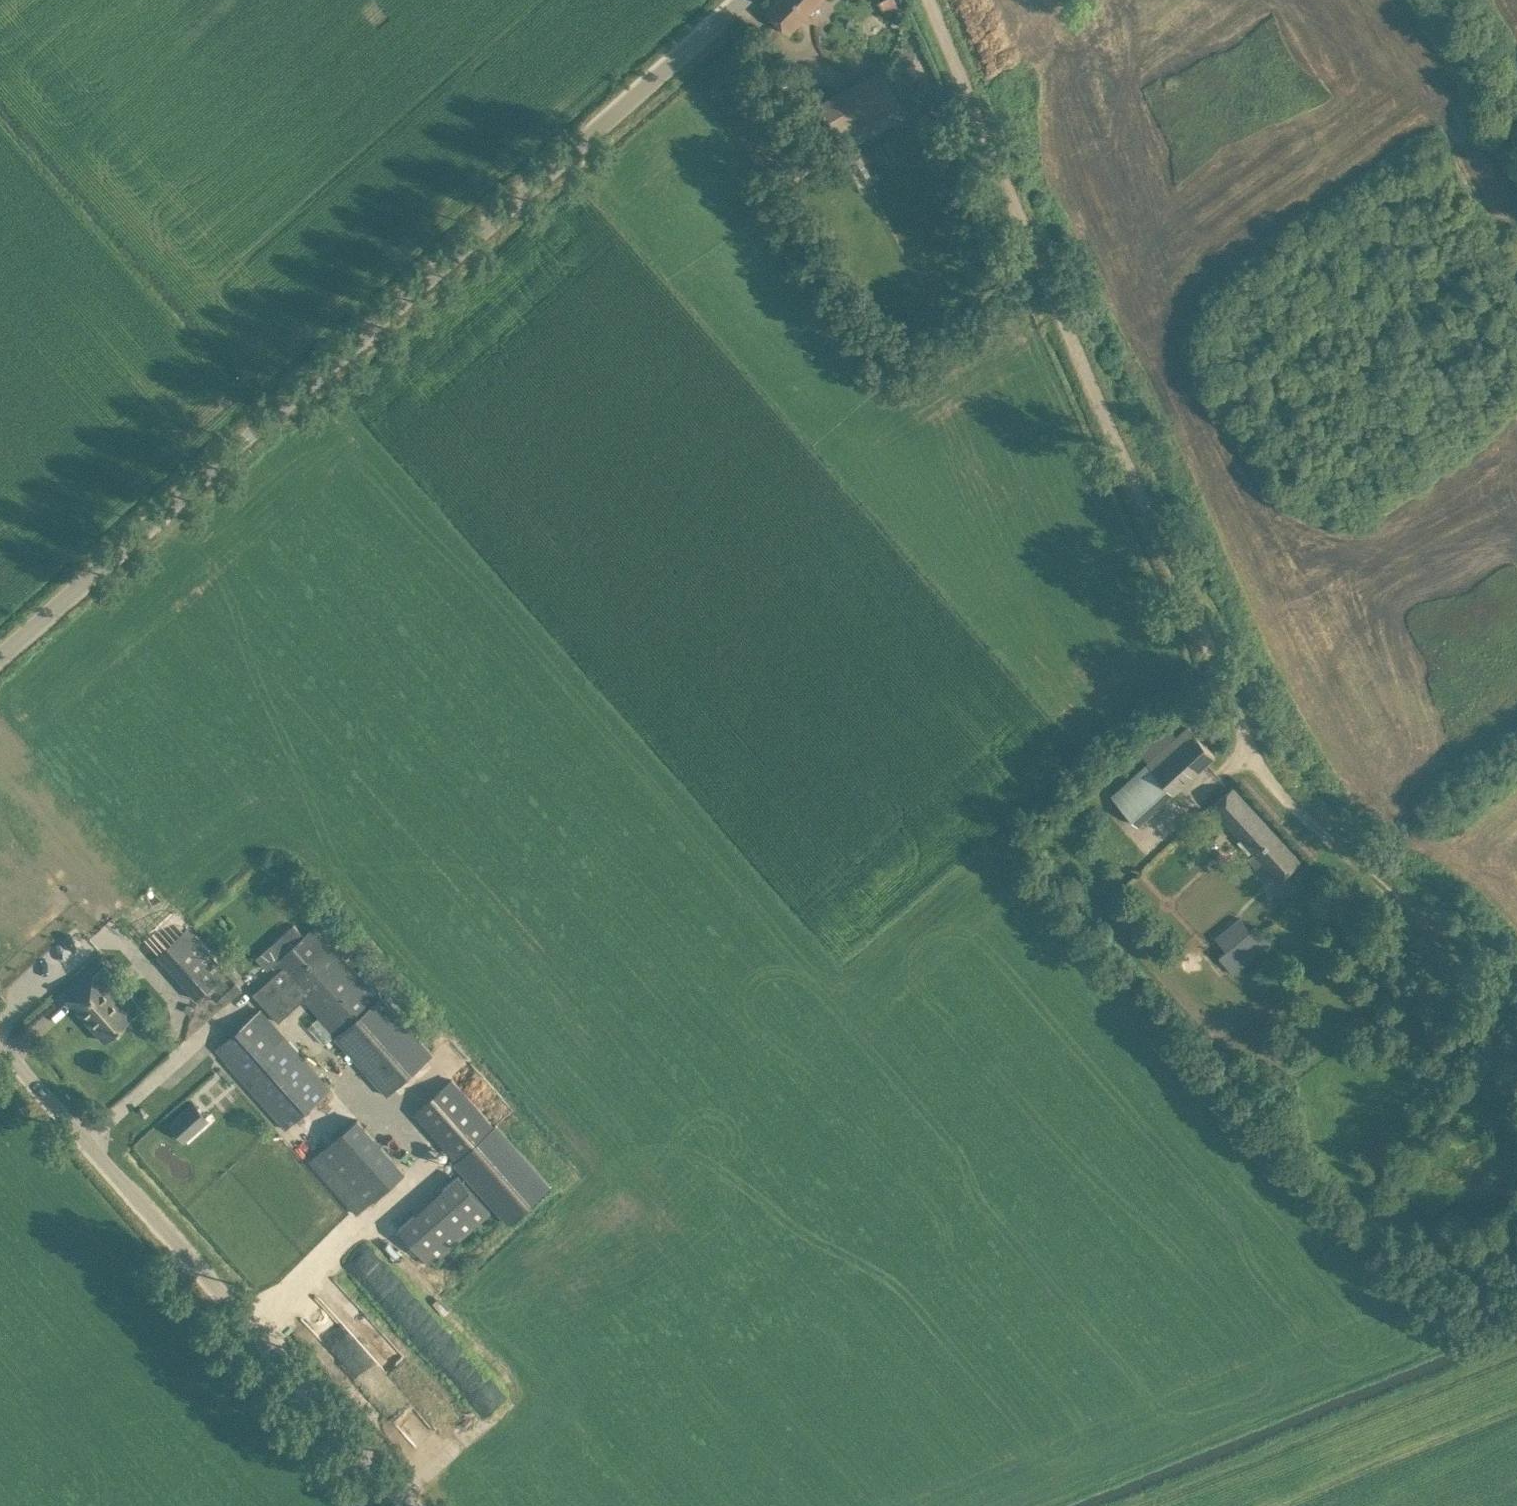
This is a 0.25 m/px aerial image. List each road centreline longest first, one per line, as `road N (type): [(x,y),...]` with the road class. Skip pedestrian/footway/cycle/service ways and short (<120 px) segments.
road 1 (track): [(1516,1003),(1291,783),(1250,720),(928,0)]
road 2 (unclassified): [(0,642),(741,0)]
road 3 (unclassified): [(412,1505),(0,1037)]

